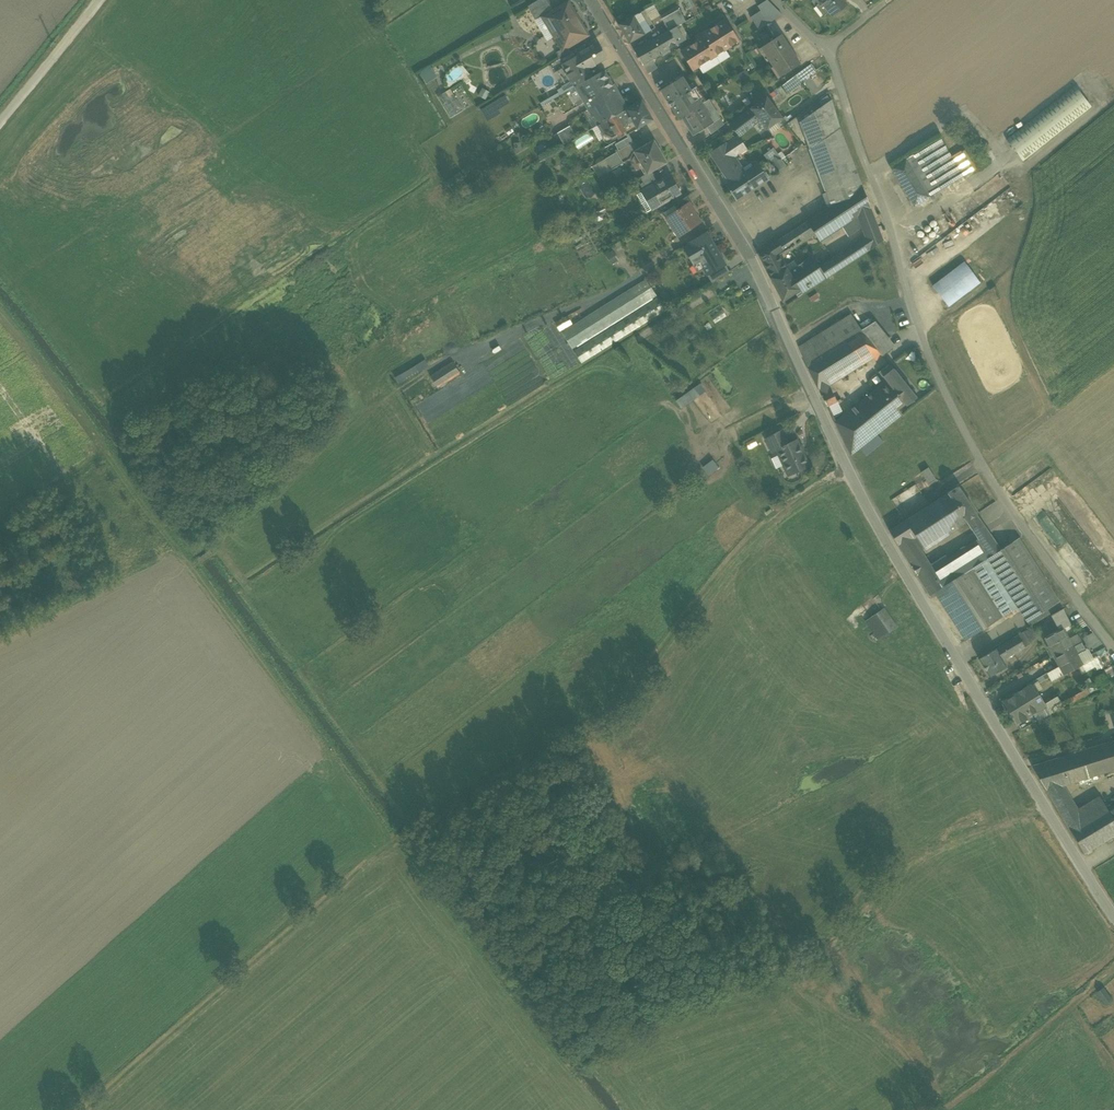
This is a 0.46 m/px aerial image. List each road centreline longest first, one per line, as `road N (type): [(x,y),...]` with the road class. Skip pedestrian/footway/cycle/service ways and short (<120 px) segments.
road 1 (residential): [(594,0),(751,257),(881,535),(1113,916)]
road 2 (track): [(851,474),(798,505),(748,548),(622,700),(398,837),(85,1109)]
road 3 (unclassified): [(1113,651),(985,474),(922,344),(833,65),(775,0)]
road 4 (unclassified): [(0,120),(100,0)]

